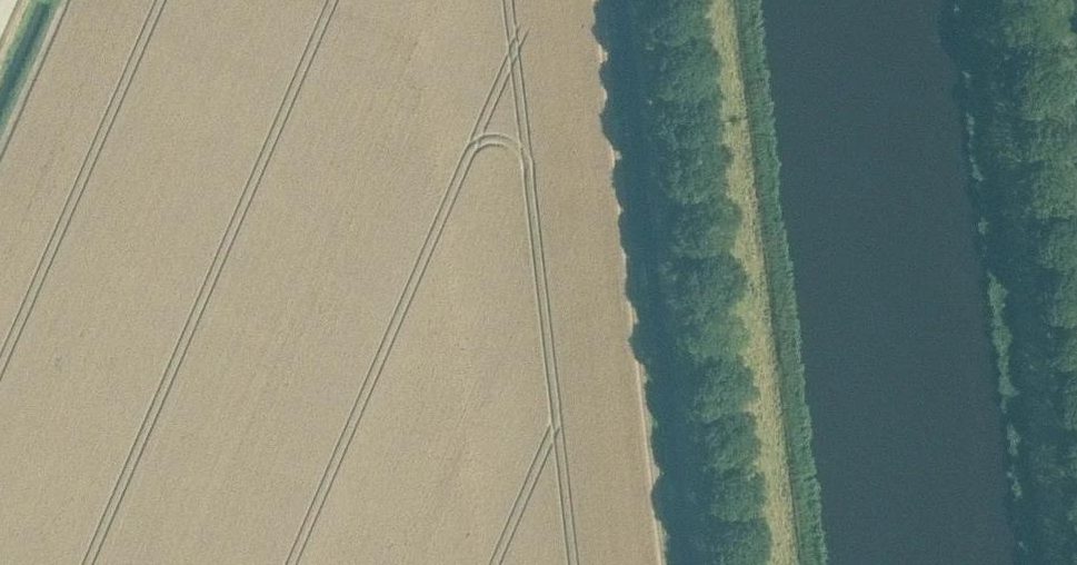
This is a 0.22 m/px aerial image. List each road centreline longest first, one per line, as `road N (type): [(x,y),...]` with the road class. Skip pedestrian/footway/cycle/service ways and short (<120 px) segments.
road 1 (track): [(999,0),(1062,564)]

